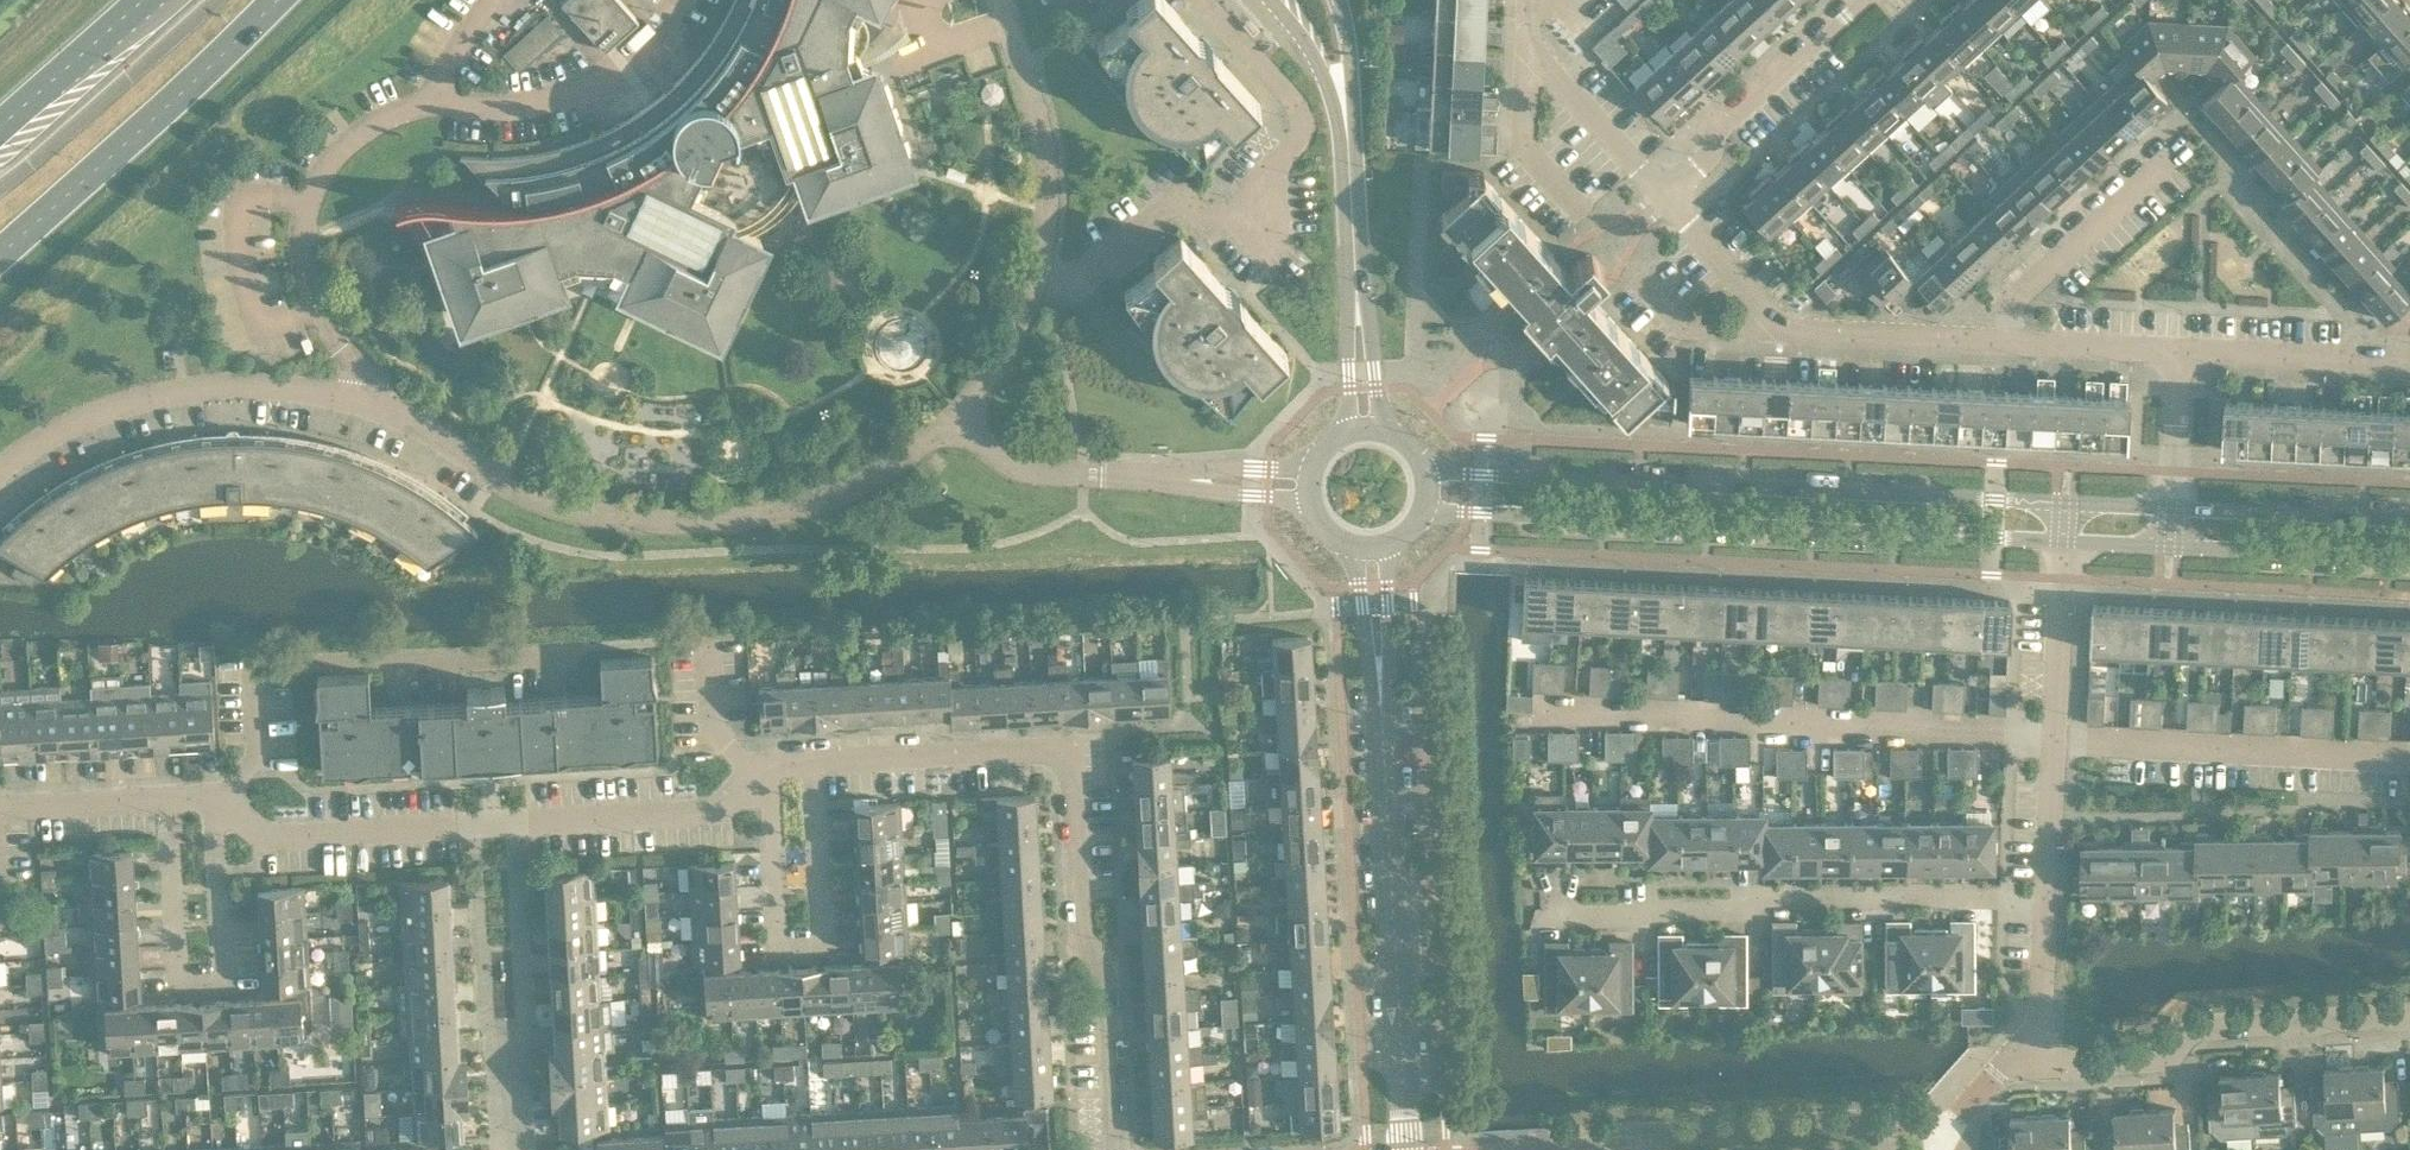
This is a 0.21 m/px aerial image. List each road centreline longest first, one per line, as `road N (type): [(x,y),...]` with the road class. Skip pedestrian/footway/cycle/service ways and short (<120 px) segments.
road 1 (residential): [(820,760),(1072,749),(1080,931),(1103,962),(1116,1149)]
road 2 (tertiary): [(1419,518),(1486,513),(2065,543)]
road 3 (tertiary): [(2067,503),(1424,466)]
road 4 (residential): [(370,404),(488,473),(555,503),(658,521),(798,506),(863,479),(955,420)]
road 5 (residential): [(211,796),(272,840),(709,813),(770,771)]
road 6 (residential): [(2046,901),(1784,897),(1740,911),(1540,913)]
road 7 (tertiary): [(1271,0),(1320,67),(1339,136),(1349,398),(1340,435)]
road 8 (residential): [(1399,1149),(1381,705)]
road 9 (tertiary): [(1390,432),(1378,408),(1349,46),(1337,0)]
road 10 (residential): [(2017,1055),(2040,1065),(2145,1065),(2205,1029),(2409,1014)]
road 11 (residential): [(211,796),(226,975),(182,976),(170,798)]
road 12 (residential): [(770,771),(780,943),(827,941),(820,760)]
road 13 (residential): [(0,477),(49,437),(152,397),(291,387),(370,404)]
road 14 (residential): [(1987,342),(1785,331),(1662,195)]
road 15 (trunk): [(0,257),(280,0)]
road 16 (residential): [(428,105),(383,119),(349,141),(307,211),(303,235),(317,307),(361,367),(370,404)]
road 17 (residential): [(2056,737),(2409,755)]
road 18 (residential): [(678,0),(636,54),(569,93),(505,108),(428,105)]
road 19 (residential): [(1034,275),(1046,219),(1042,145),(1000,0)]
road 20 (residential): [(1662,195),(1711,151),(1721,122),(1861,0)]
road 21 (residential): [(1241,206),(1302,126),(1289,96),(1201,0)]
road 22 (residential): [(1034,275),(1057,282),(1079,273),(1179,193),(1204,219),(1241,206)]
road 23 (residential): [(1189,479),(1025,471),(955,420)]
road 24 (residential): [(1662,195),(1527,46),(1529,0)]
road 25 (tertiary): [(2170,549),(2409,560)]
road 26 (tertiary): [(2409,521),(2171,510)]
road 27 (residential): [(1987,342),(2000,307),(2152,177)]
road 28 (residential): [(2409,363),(2183,352)]
road 29 (residential): [(2183,352),(1987,342)]
road 30 (residential): [(2056,737),(2065,543)]
road 31 (trunk): [(141,0),(0,126)]
road 32 (residential): [(0,810),(170,798)]
road 33 (residential): [(1347,543),(1370,690),(1381,705)]
road 34 (residential): [(955,420),(1003,352),(1034,275)]
road 35 (residential): [(1381,705),(1389,690),(1391,542)]
road 36 (residential): [(2046,901),(2056,737)]
road 37 (residential): [(702,646),(709,739),(770,771)]
road 38 (residential): [(2017,1055),(2040,1017),(2046,901)]
road 39 (residential): [(2171,510),(2183,352)]
road 40 (residential): [(1189,479),(1211,491),(1286,497),(1312,508)]
road 41 (residential): [(1315,460),(1212,469),(1189,479)]
road 42 (residential): [(1938,1149),(1941,1129),(2017,1055)]
road 43 (residential): [(494,0),(428,105)]

